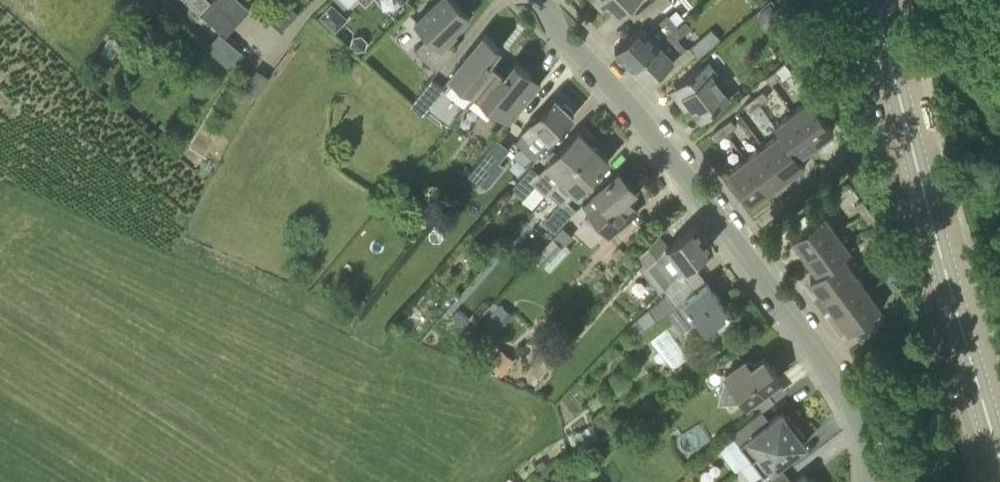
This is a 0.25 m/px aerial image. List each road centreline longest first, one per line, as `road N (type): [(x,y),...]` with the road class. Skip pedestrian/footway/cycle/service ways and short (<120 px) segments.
road 1 (residential): [(871,481),(864,431),(823,358),(637,115),(536,0)]
road 2 (tertiary): [(999,461),(876,0)]
road 3 (track): [(894,75),(940,69),(999,135)]

